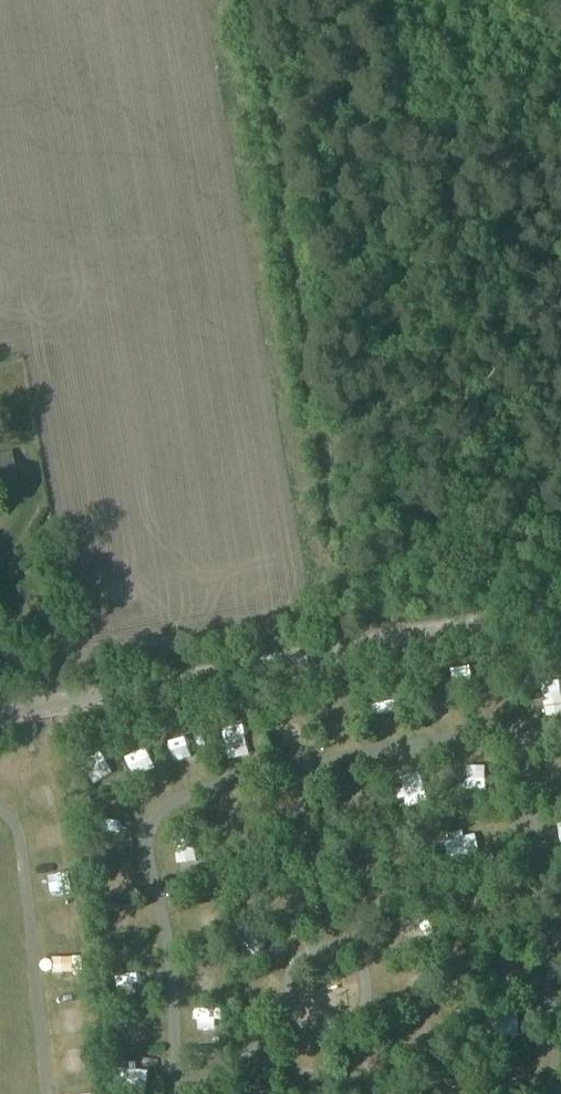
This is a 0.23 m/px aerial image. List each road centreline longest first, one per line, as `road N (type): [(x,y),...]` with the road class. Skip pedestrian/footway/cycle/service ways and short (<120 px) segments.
road 1 (unclassified): [(0,714),(560,612)]

